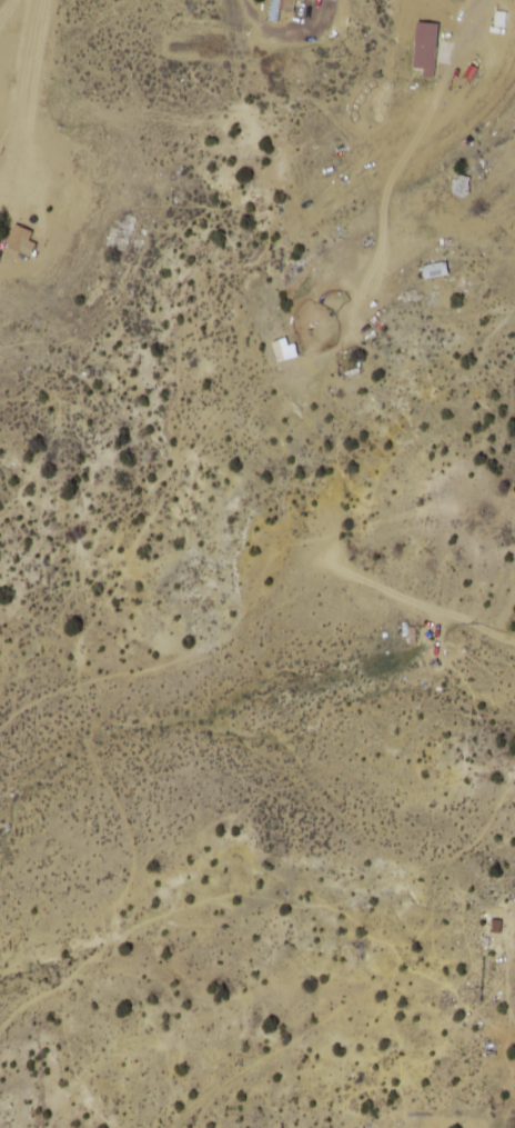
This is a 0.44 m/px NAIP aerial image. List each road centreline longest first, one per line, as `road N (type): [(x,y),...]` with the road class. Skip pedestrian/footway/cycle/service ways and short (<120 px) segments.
road 1 (residential): [(514,205),(498,232),(372,262)]
road 2 (track): [(514,644),(367,588)]

